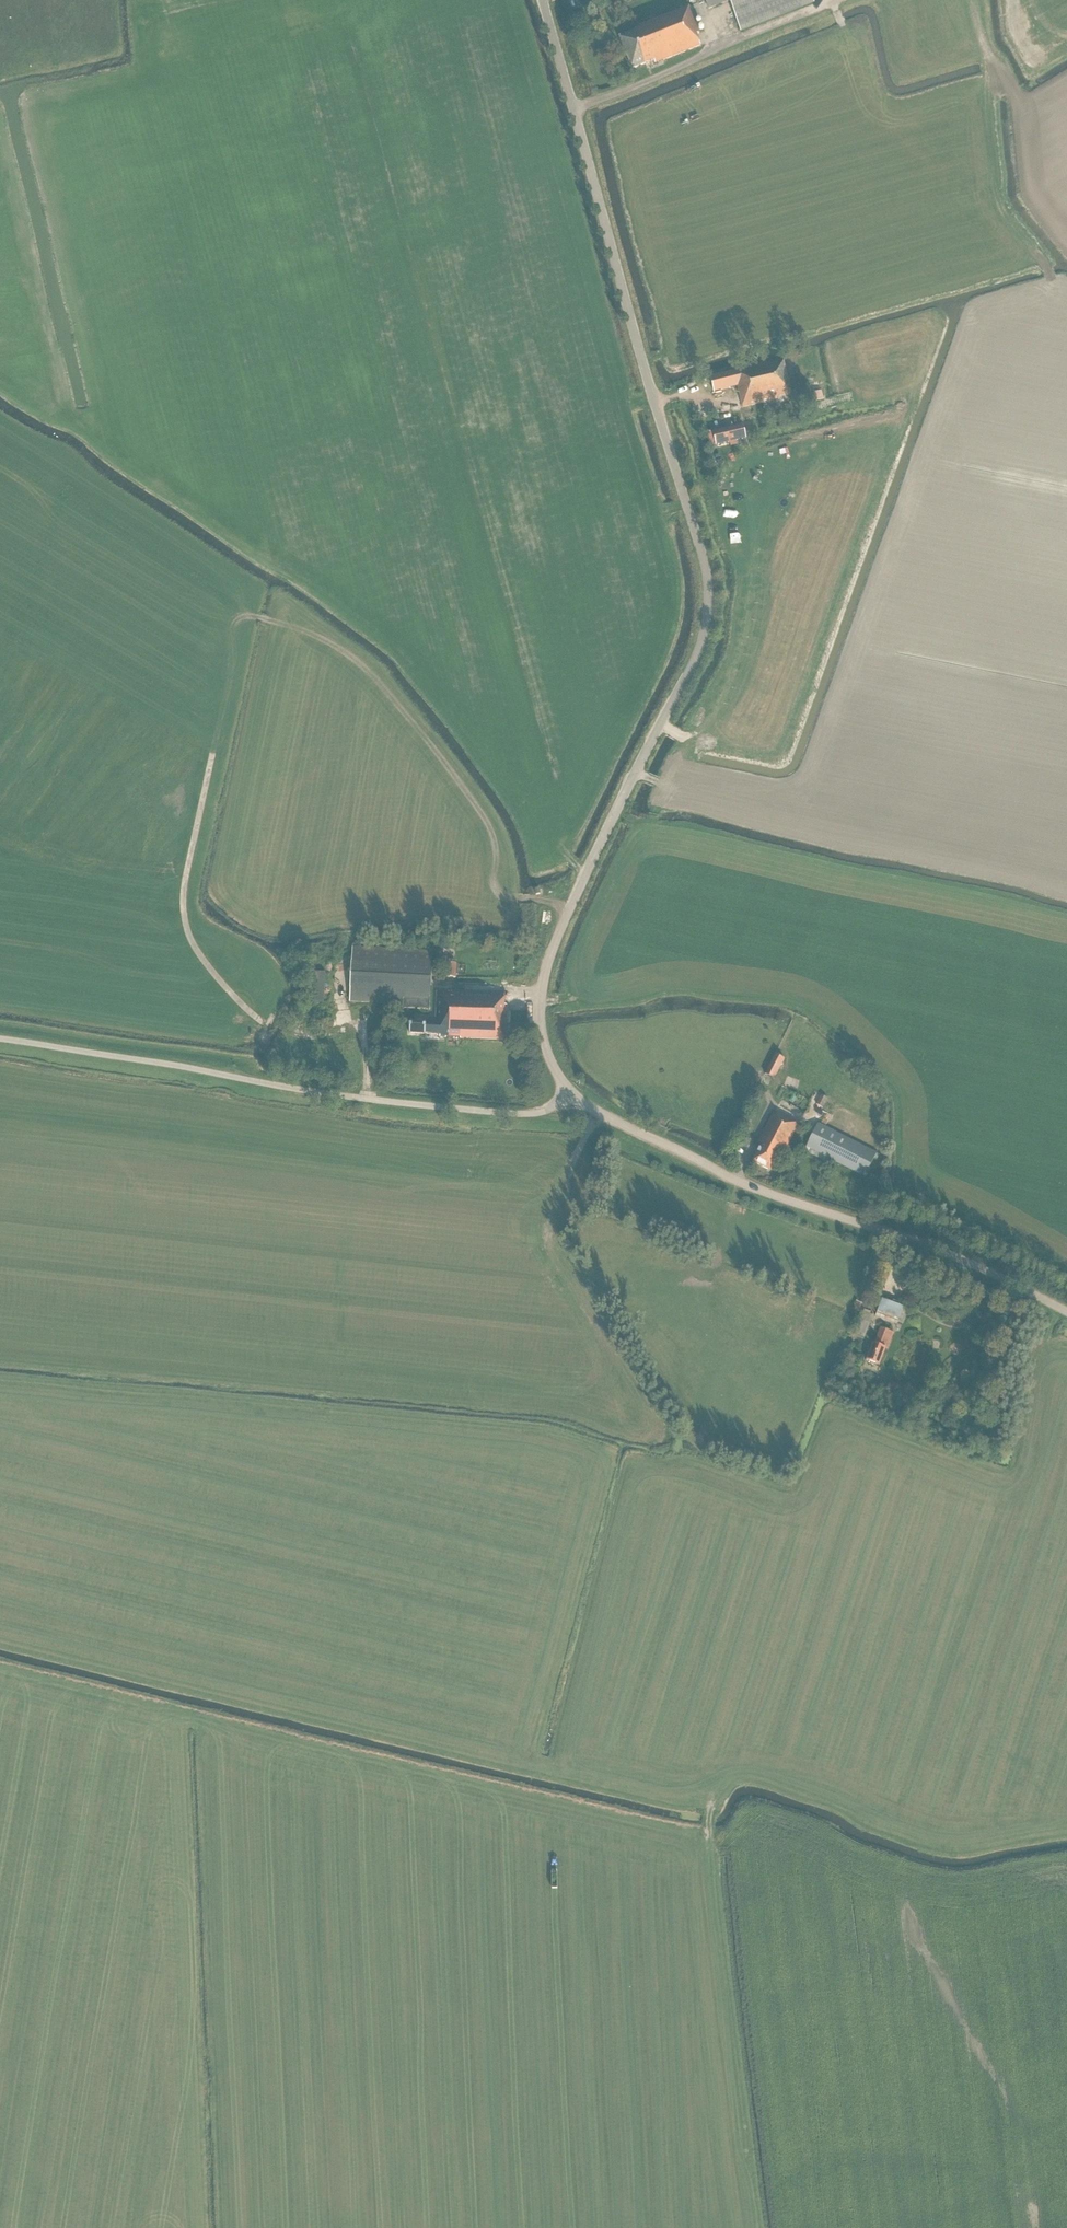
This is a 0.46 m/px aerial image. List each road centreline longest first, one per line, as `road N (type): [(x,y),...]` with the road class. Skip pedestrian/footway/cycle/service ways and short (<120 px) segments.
road 1 (unclassified): [(571,1093),(543,1040),(545,972),(697,655),(709,597),(542,0)]
road 2 (unclassified): [(571,1093),(540,1113),(492,1113),(322,1094),(0,1039)]
road 3 (unclassified): [(1066,1312),(944,1253),(737,1181),(571,1093)]

